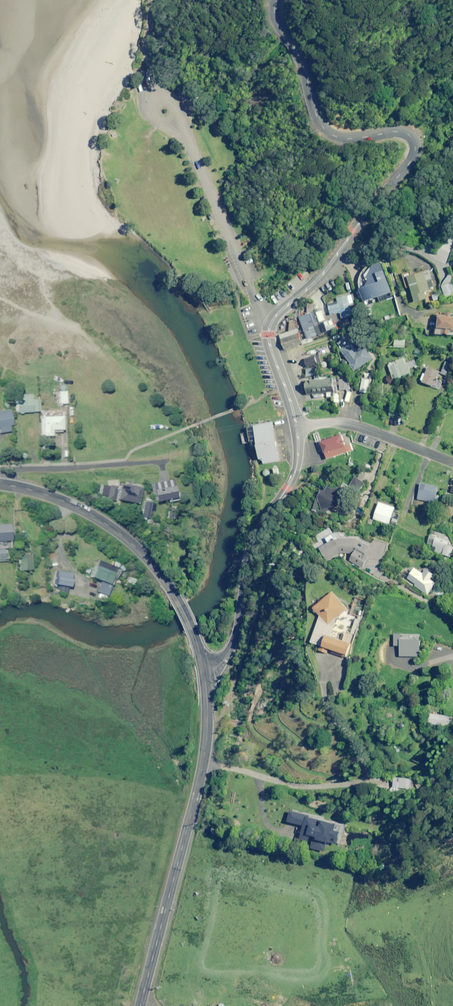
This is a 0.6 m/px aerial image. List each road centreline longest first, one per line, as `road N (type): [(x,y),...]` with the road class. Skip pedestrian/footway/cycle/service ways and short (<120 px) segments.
road 1 (tertiary): [(297,428),(270,345),(272,324),(321,278),(416,148),(402,133),(350,139),(324,128),(300,58),(278,25),(277,0)]
road 2 (primary): [(205,674),(205,757),(141,1005)]
road 3 (primary): [(0,484),(77,507),(133,545),(179,602),(205,674)]
road 4 (tertiary): [(205,674),(235,641),(251,550),(298,466),(297,428)]
road 5 (residential): [(297,428),(344,424),(452,463)]

